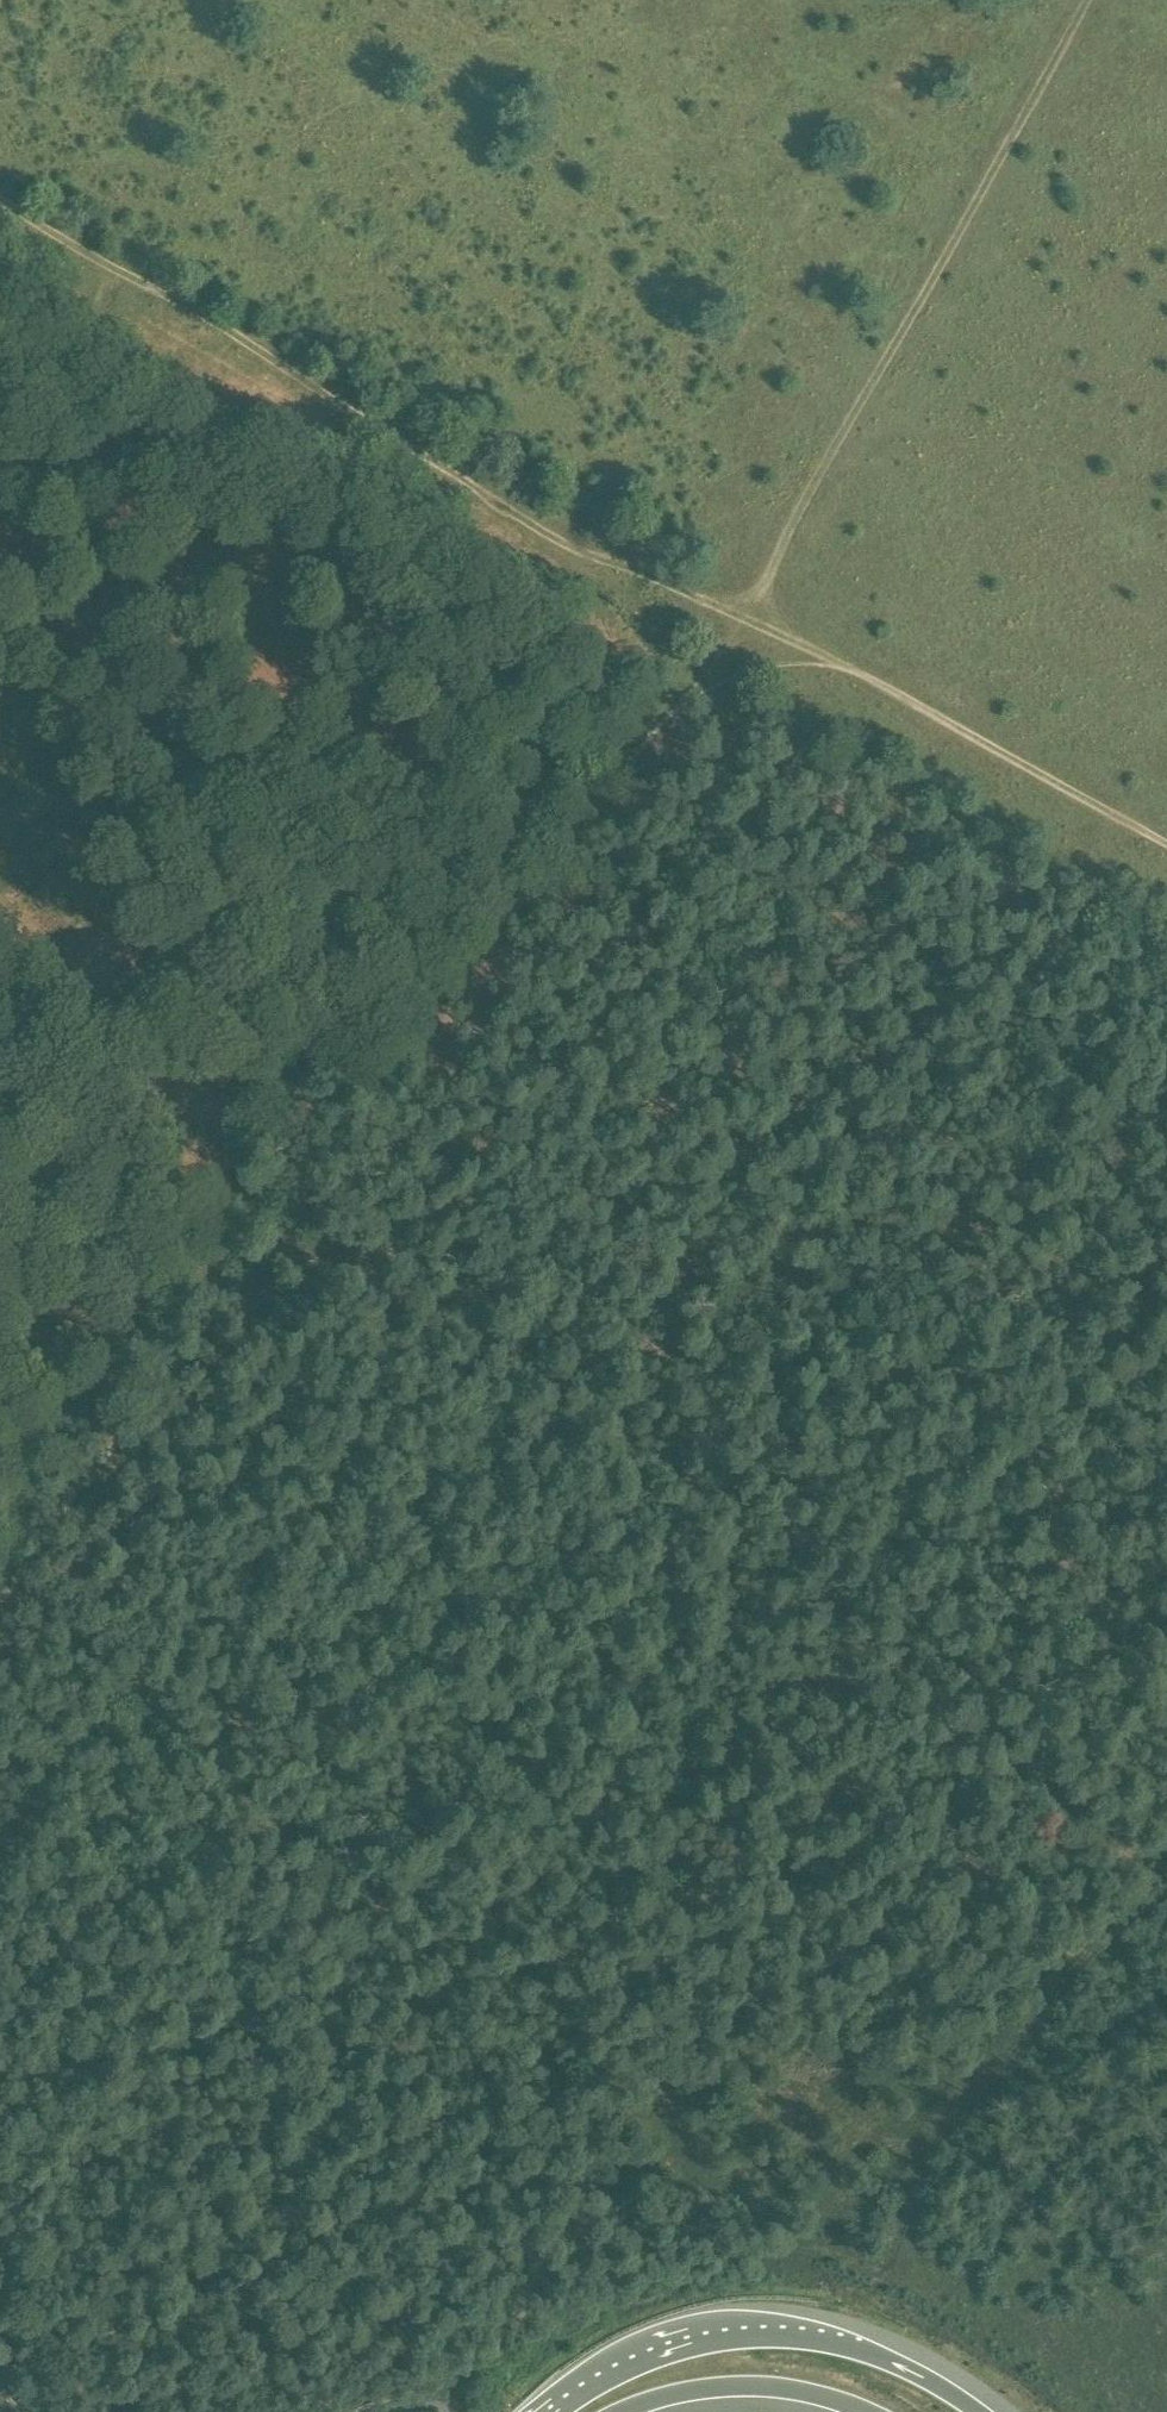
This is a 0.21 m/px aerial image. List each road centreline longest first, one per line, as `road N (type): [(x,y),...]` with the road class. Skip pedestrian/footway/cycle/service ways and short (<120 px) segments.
road 1 (track): [(0,201),(578,546),(743,618)]
road 2 (track): [(1085,0),(743,618)]
road 3 (motorway): [(978,2411),(859,2349),(768,2329),(650,2351),(545,2411)]
road 4 (track): [(832,665),(1166,844)]
road 5 (motorway): [(625,2411),(739,2386),(814,2394),(871,2411)]

